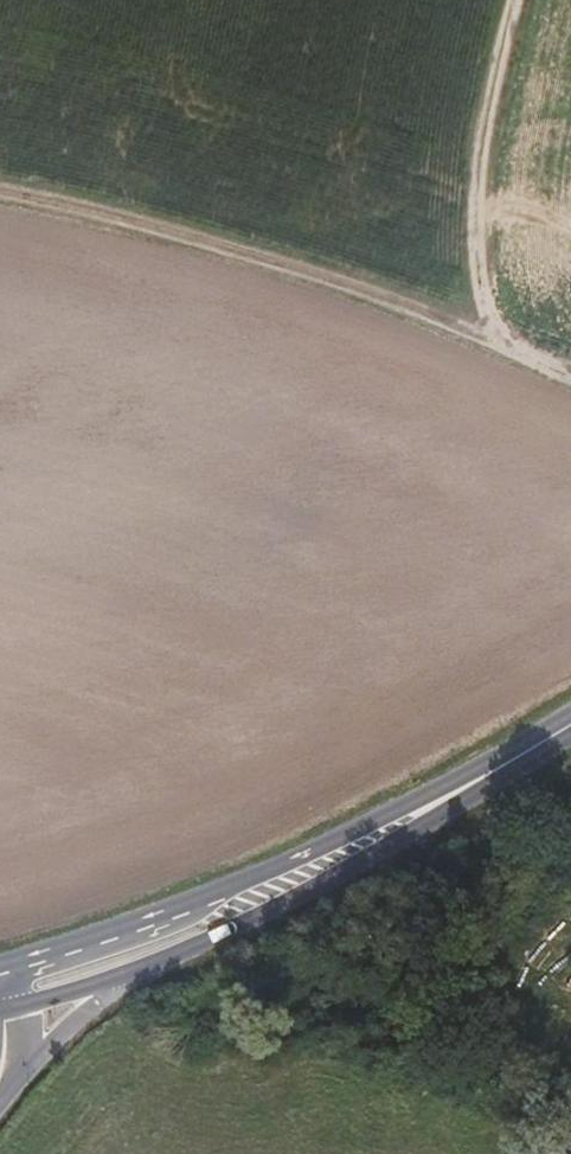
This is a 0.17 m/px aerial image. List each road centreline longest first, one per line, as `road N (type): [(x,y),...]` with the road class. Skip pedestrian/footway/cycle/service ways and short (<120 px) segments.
road 1 (tertiary): [(21,1007),(207,941),(377,848),(483,777)]
road 2 (track): [(0,206),(249,260),(498,344)]
road 3 (track): [(524,0),(473,233),(498,344)]
road 4 (tertiary): [(308,854),(225,902),(8,980)]
road 5 (tertiary): [(308,854),(0,962)]
road 6 (tertiary): [(483,777),(308,854)]

